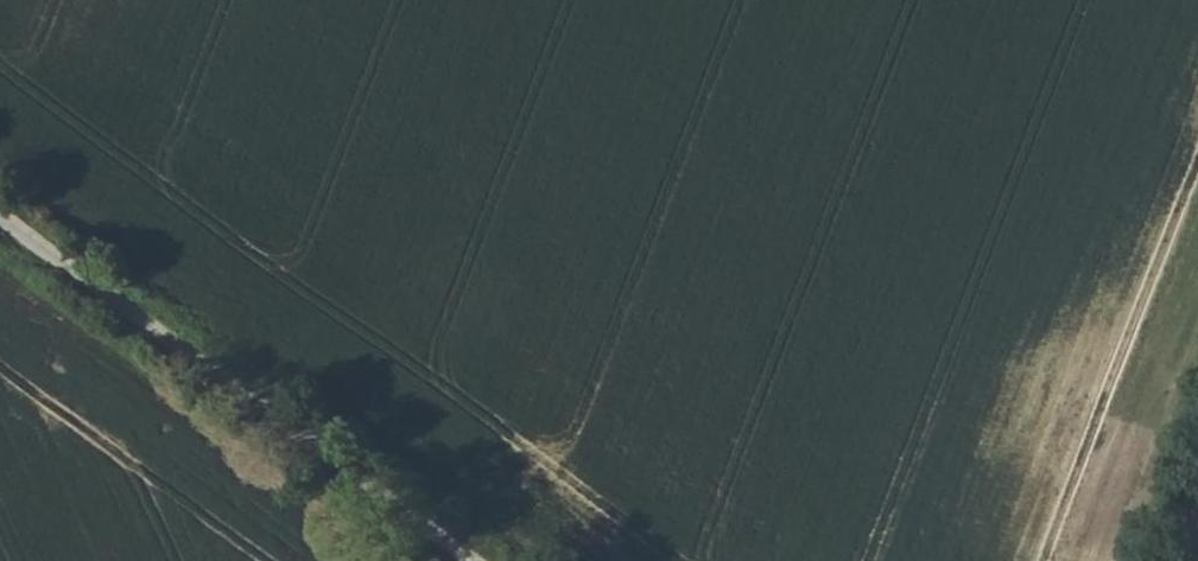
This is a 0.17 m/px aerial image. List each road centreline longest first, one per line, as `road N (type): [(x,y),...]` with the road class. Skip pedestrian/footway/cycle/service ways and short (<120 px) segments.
road 1 (unclassified): [(469,560),(0,215)]

